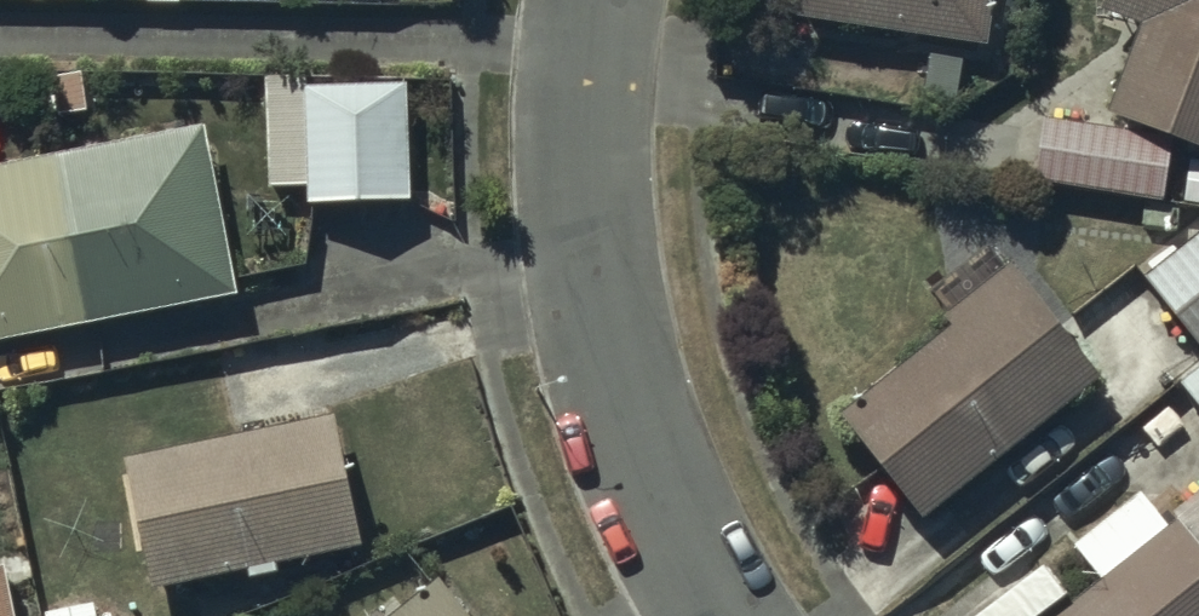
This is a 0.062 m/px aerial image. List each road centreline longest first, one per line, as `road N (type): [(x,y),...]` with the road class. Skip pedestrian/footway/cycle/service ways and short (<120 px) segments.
road 1 (residential): [(716,615),(680,569),(629,449),(596,321),(581,201),(598,0)]

